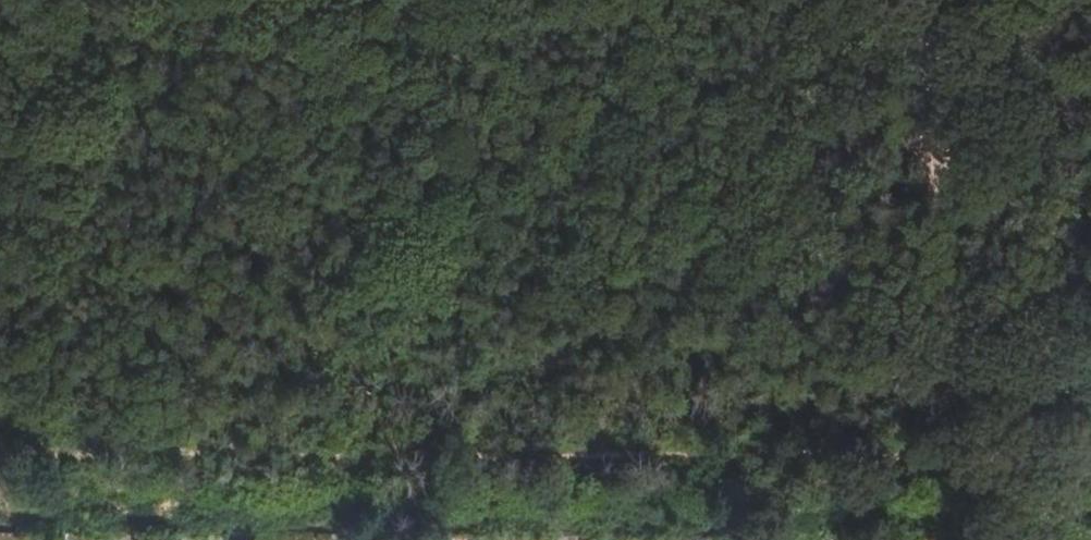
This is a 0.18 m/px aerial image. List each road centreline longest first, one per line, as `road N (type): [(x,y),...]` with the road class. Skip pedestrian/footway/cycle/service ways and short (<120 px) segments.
road 1 (track): [(976,452),(972,255),(942,0)]

